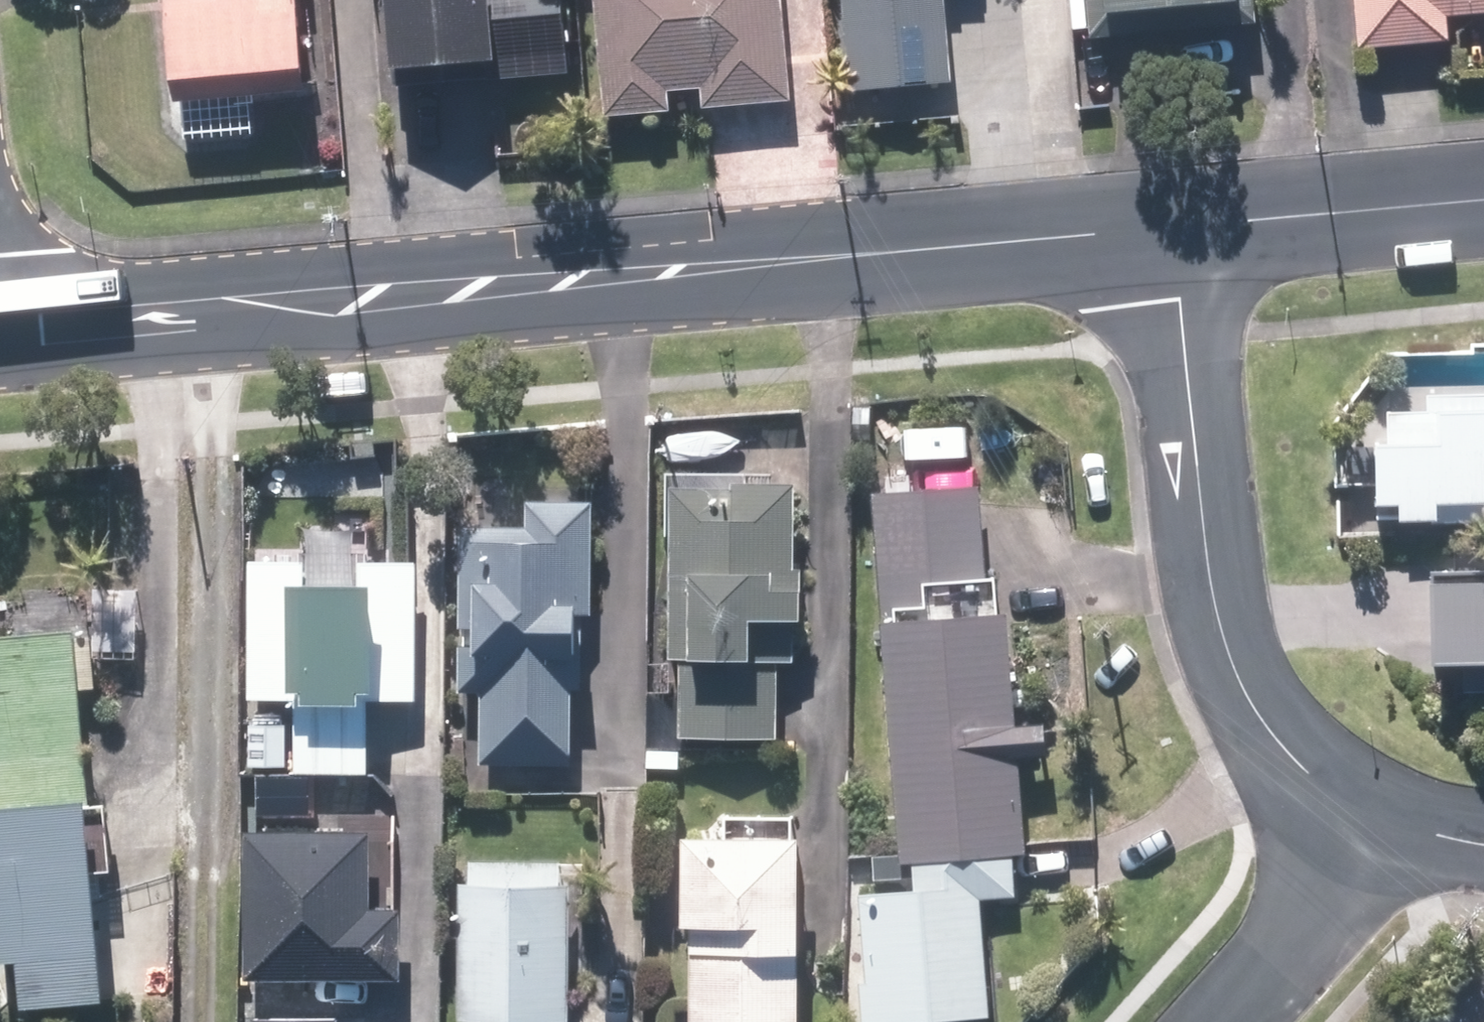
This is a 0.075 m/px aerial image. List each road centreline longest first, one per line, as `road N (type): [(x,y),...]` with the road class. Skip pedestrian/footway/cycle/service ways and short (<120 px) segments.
road 1 (residential): [(0,338),(1185,229)]
road 2 (residential): [(1362,828),(1276,739),(1235,673),(1220,611),(1185,229)]
road 3 (residential): [(1185,229),(1483,200)]
road 4 (residential): [(1233,1021),(1362,828)]
road 5 (residential): [(1483,843),(1362,828)]

